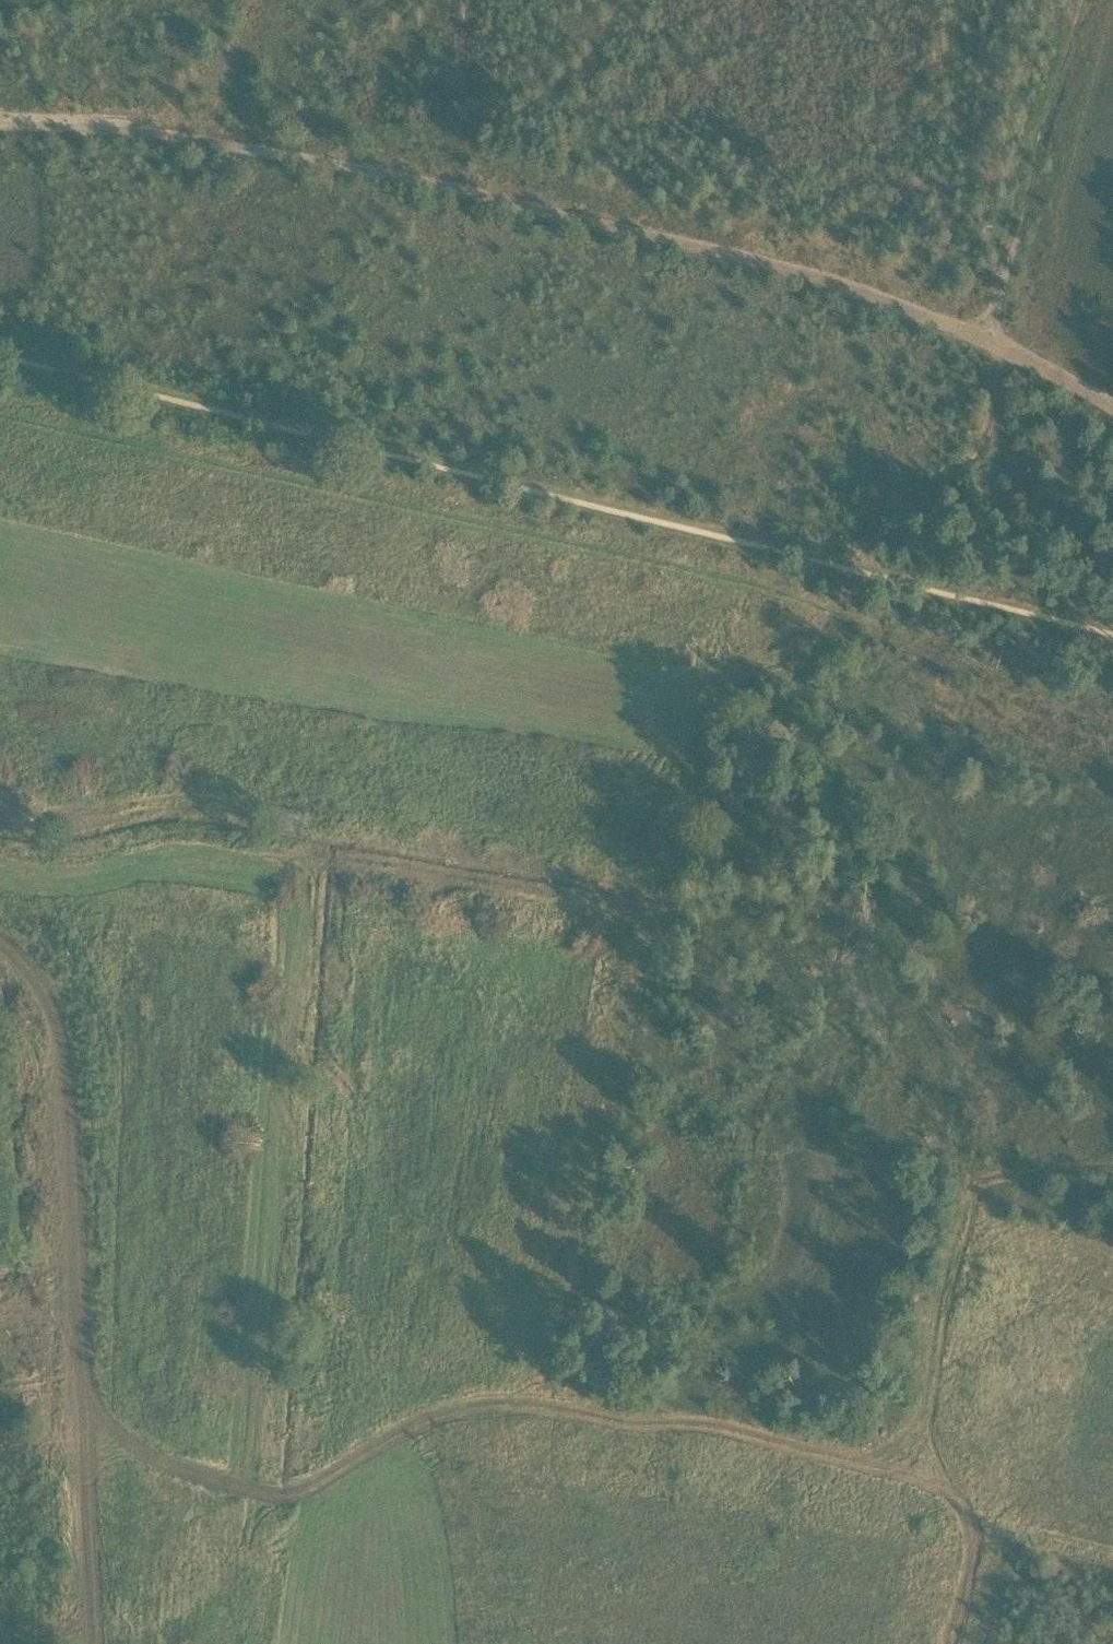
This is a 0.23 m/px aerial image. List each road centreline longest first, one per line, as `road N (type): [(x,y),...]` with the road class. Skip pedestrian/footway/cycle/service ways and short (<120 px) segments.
road 1 (track): [(0,939),(48,978),(67,1074),(83,1409),(122,1449),(229,1491),(295,1489),(414,1427),(518,1406),(758,1439),(931,1483),(963,1516),(969,1558),(947,1643)]
road 2 (track): [(1112,411),(995,345),(821,274),(357,167),(227,144),(0,124)]
road 3 (track): [(1081,0),(997,310),(995,345)]
road 4 (track): [(963,1516),(1021,1539),(1112,1560)]

